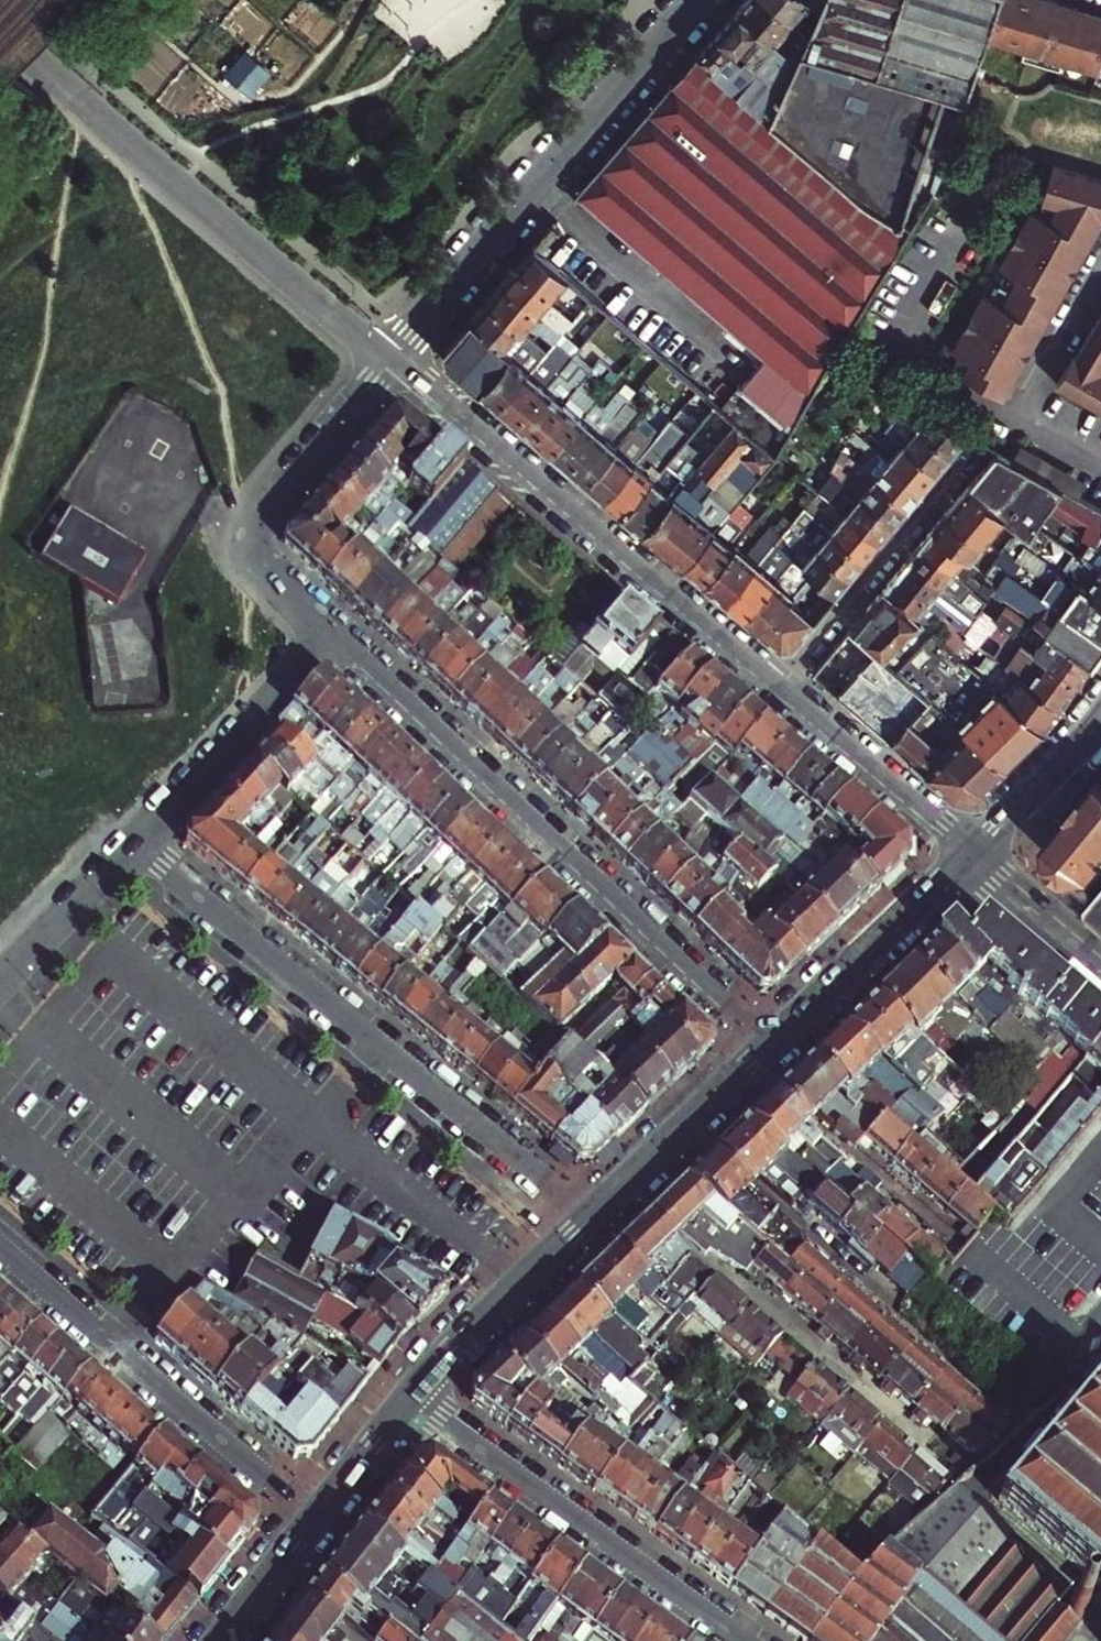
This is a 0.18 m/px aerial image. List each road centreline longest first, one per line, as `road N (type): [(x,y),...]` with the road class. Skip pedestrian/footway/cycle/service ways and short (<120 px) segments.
road 1 (residential): [(772,1046),(335,631)]
road 2 (residential): [(587,1220),(137,844)]
road 3 (residential): [(393,361),(0,39)]
road 4 (residential): [(780,689),(393,361)]
road 5 (residential): [(693,0),(393,361)]
road 6 (residential): [(0,1238),(314,1519)]
road 7 (residential): [(747,1640),(411,1398)]
road 8 (residential): [(780,689),(977,446)]
road 9 (residential): [(137,844),(335,631)]
road 10 (tertiary): [(772,1046),(971,851)]
road 11 (tertiary): [(587,1220),(772,1046)]
road 12 (residential): [(971,851),(780,689)]
road 13 (tertiary): [(411,1398),(587,1220)]
road 14 (residential): [(393,361),(252,525)]
road 15 (residential): [(0,985),(137,844)]
road 16 (tertiary): [(971,851),(1100,719)]
road 17 (residential): [(1100,964),(971,851)]
road 18 (tertiary): [(314,1519),(411,1398)]
road 19 (tertiary): [(219,1640),(314,1519)]
road 20 (residential): [(335,631),(258,560),(252,525)]

